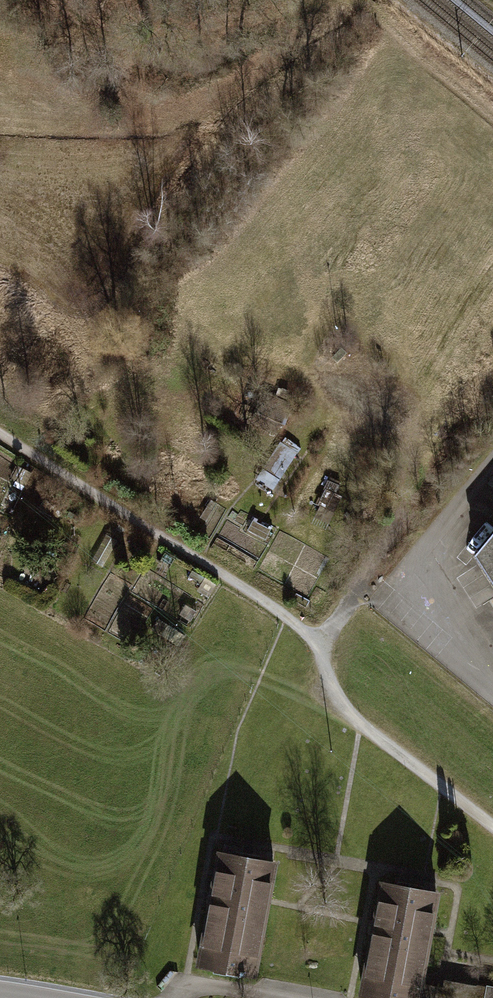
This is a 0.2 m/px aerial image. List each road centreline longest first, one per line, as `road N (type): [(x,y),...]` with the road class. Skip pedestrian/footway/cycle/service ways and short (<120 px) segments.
road 1 (track): [(0,436),(319,644),(332,698),(492,830)]
road 2 (track): [(492,121),(353,0)]

